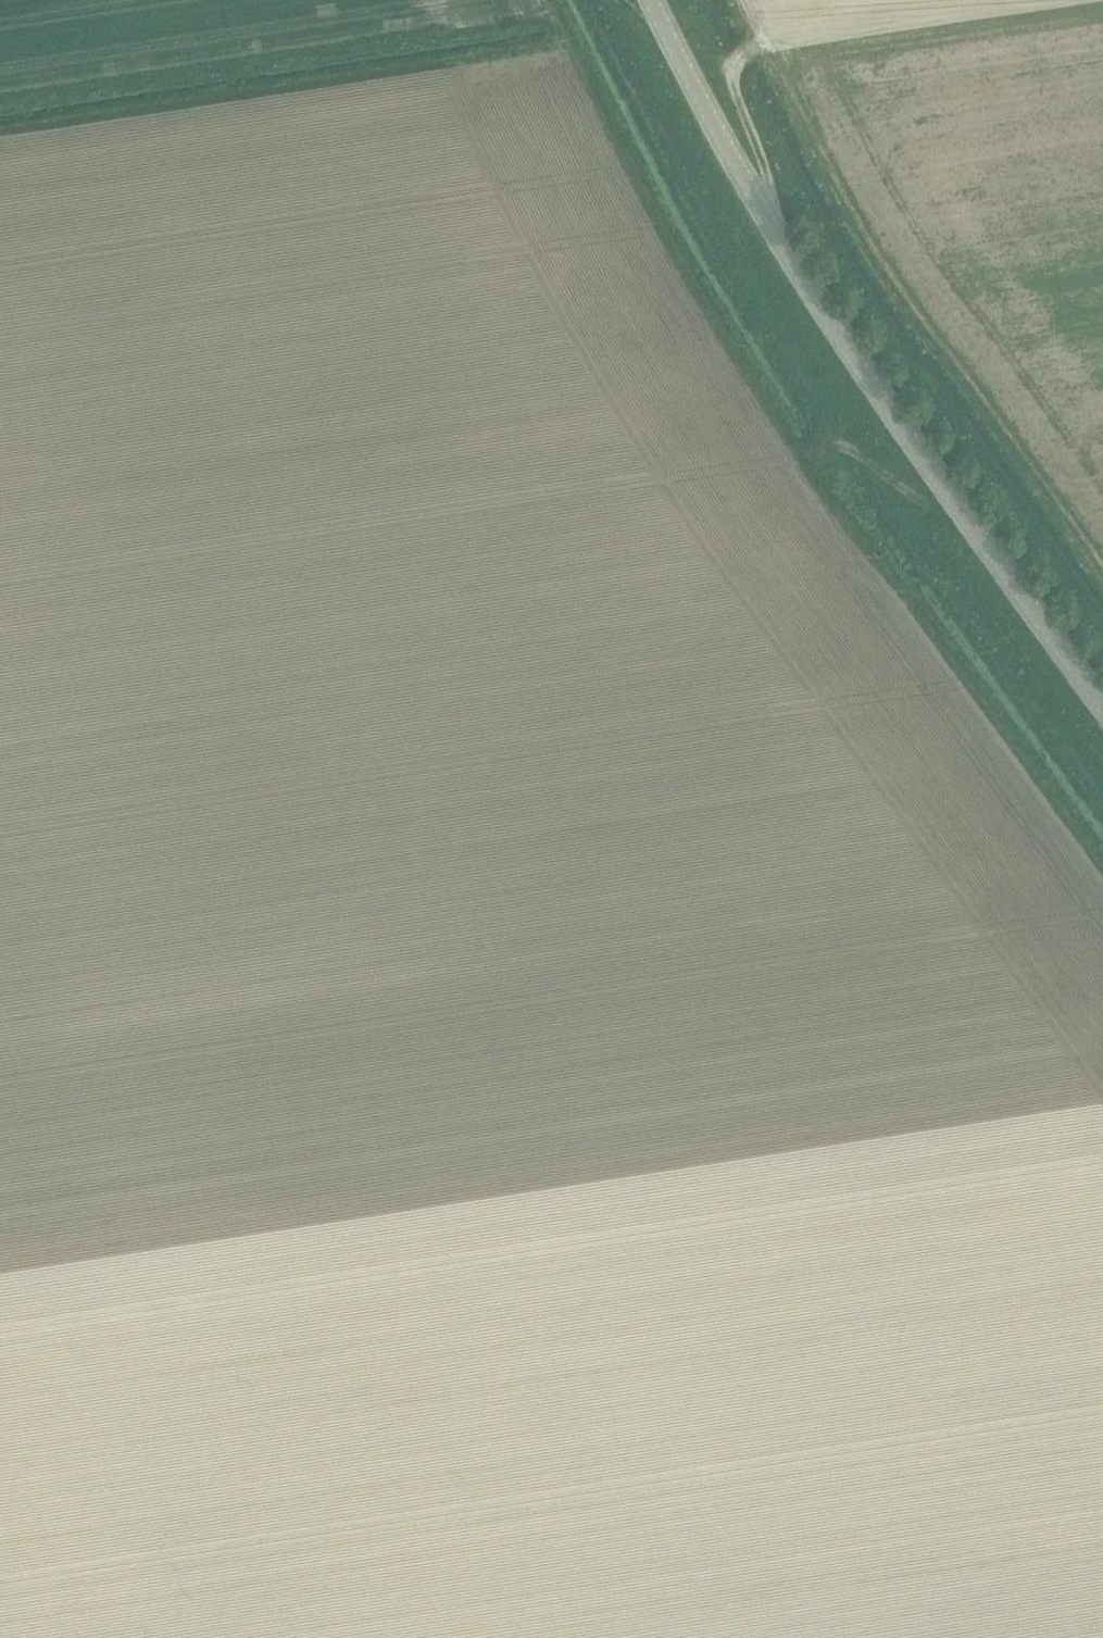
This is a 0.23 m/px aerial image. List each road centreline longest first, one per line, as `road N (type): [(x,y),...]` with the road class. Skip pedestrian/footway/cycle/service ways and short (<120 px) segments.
road 1 (tertiary): [(1102,704),(814,294),(652,0)]

